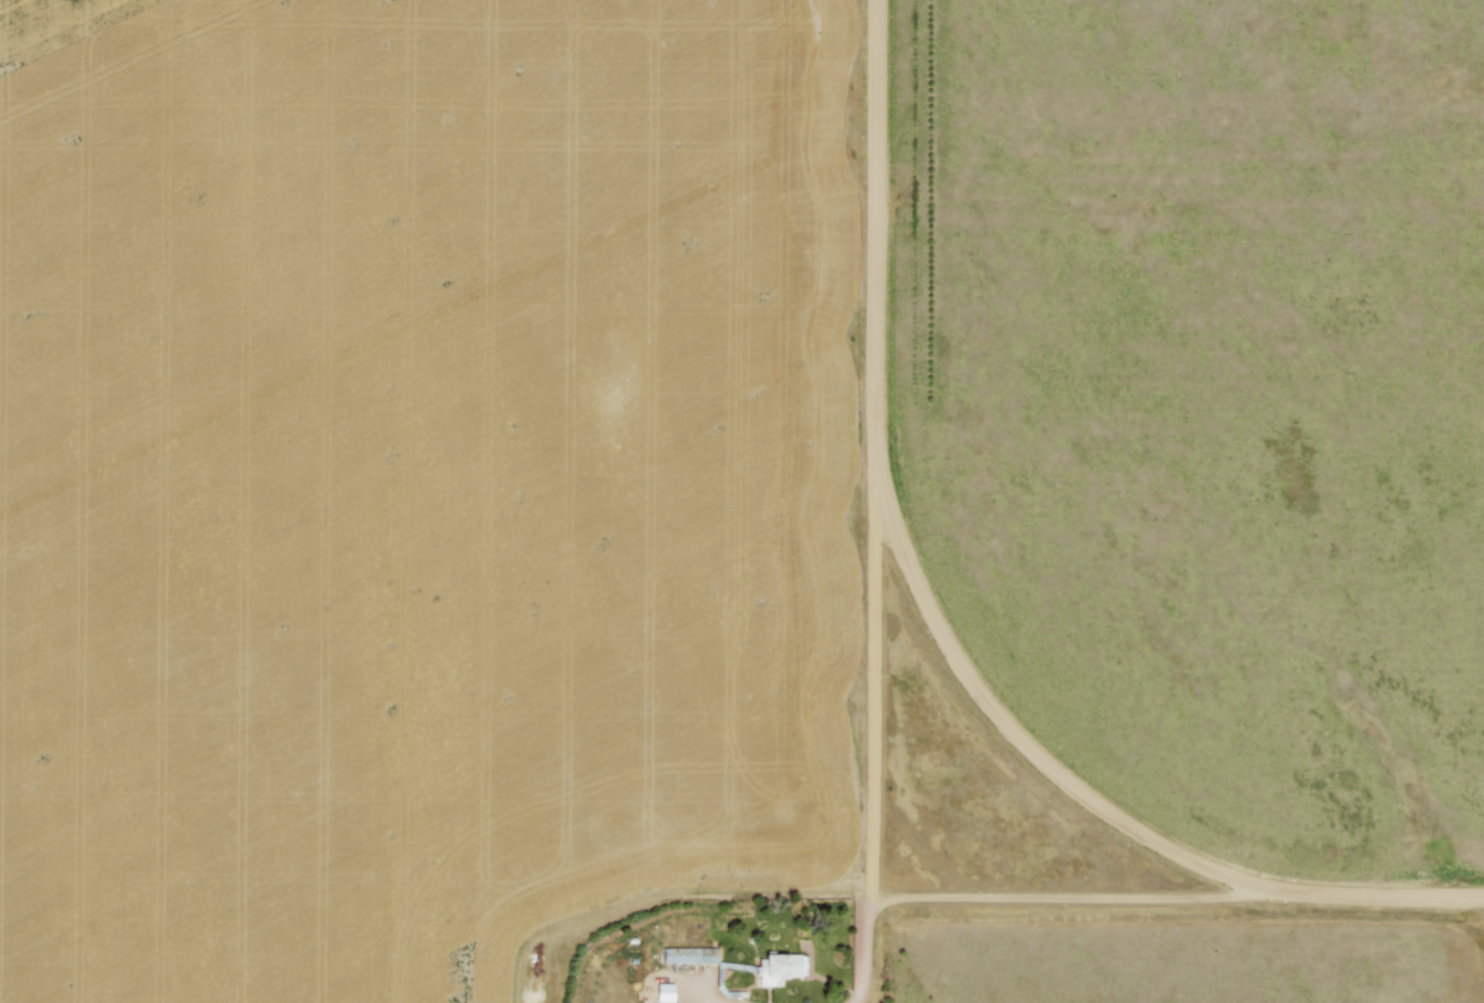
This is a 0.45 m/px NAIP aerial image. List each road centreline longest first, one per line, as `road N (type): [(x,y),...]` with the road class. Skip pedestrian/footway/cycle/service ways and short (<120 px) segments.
road 1 (residential): [(1483,898),(1327,894),(1225,873),(1143,833),(1067,782),(970,676),(917,581),(884,489),(879,0)]

